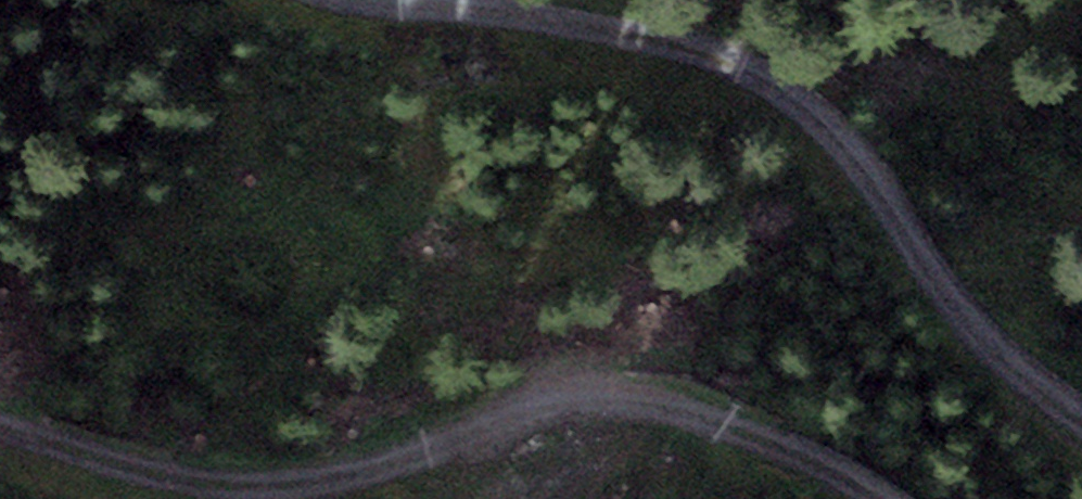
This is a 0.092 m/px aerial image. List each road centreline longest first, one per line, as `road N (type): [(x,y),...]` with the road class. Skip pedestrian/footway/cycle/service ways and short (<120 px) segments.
road 1 (track): [(875,498),(836,472),(636,396),(537,408),(465,437),(280,482),(143,468),(0,423)]
road 2 (track): [(460,0),(676,42),(745,66),(802,105),(854,158),(951,307),(1012,370),(1081,419)]

